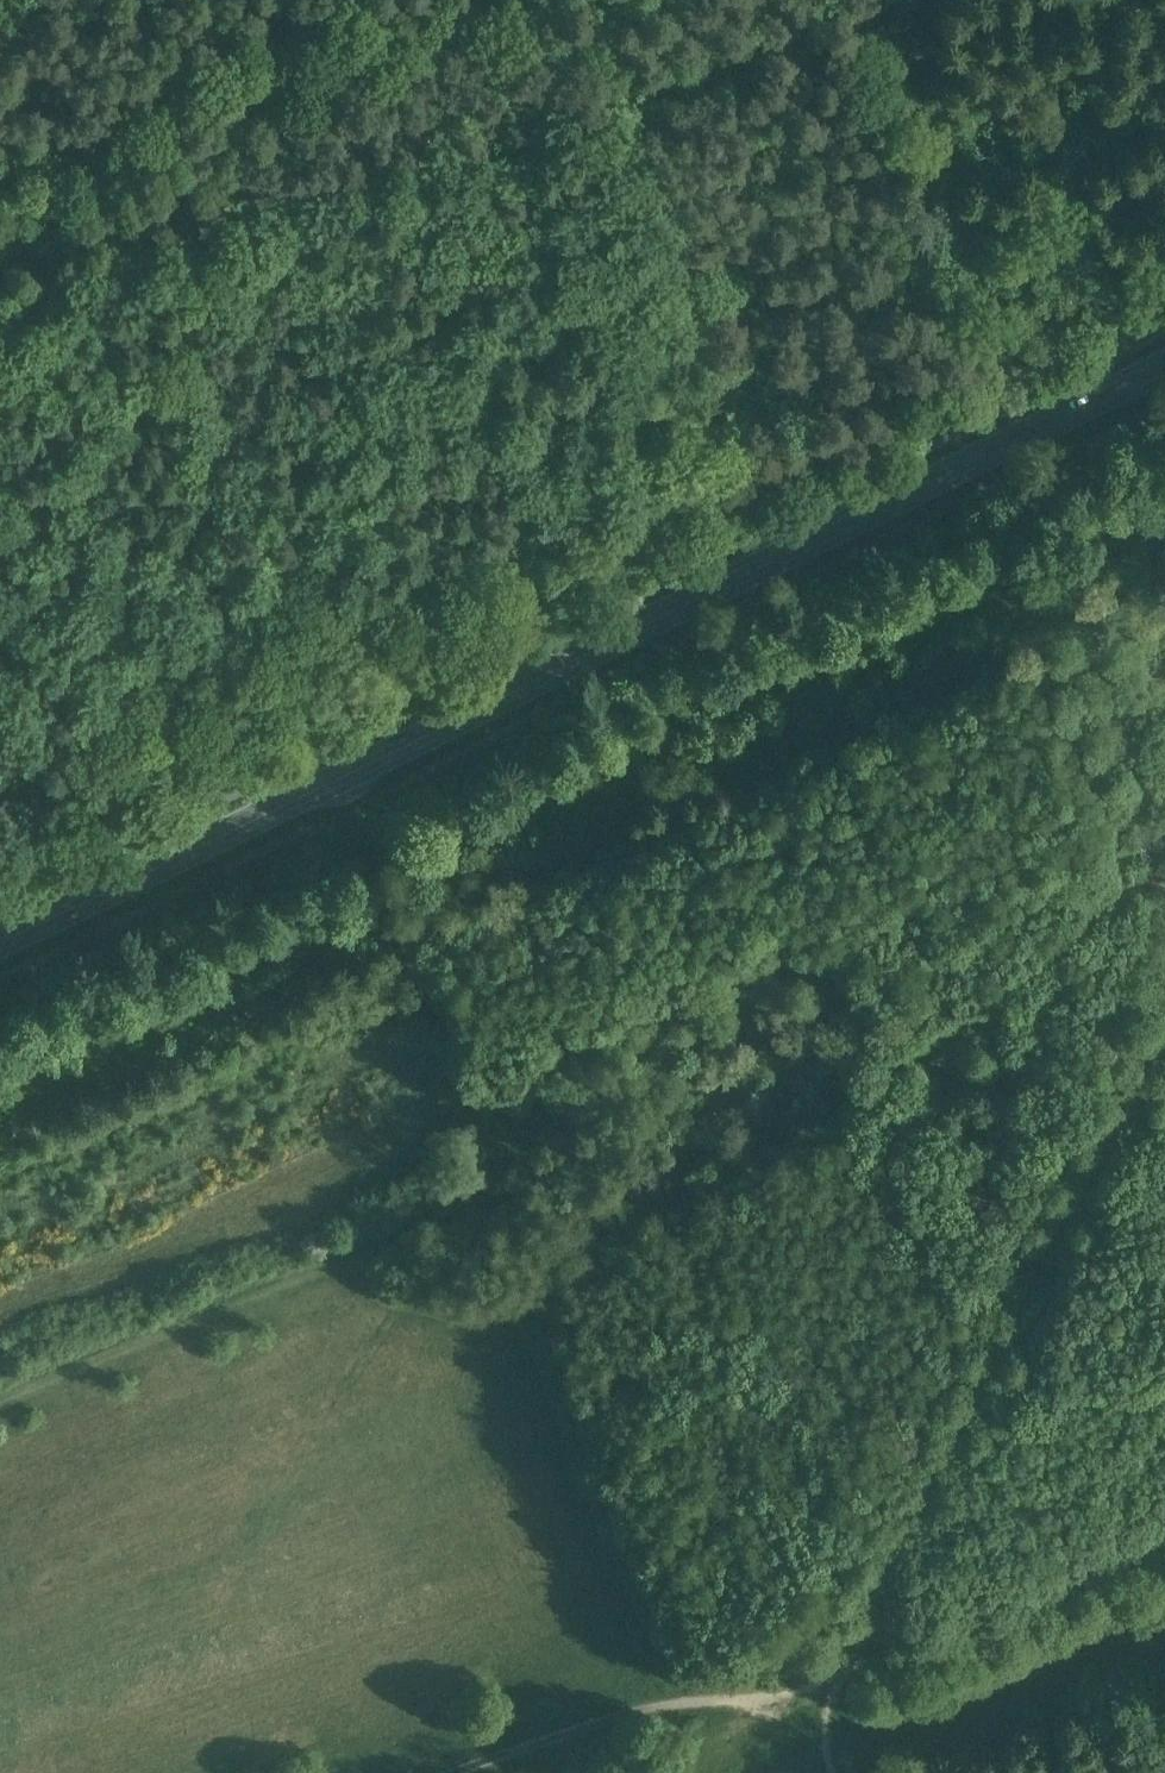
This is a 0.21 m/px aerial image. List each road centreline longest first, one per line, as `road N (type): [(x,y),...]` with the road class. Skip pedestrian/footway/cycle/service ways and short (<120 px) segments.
road 1 (track): [(0,1392),(516,1187),(696,1180),(819,1138),(1164,872)]
road 2 (secondary): [(0,942),(1164,365)]
road 3 (track): [(1164,1012),(876,1577),(818,1709)]
road 4 (track): [(434,0),(104,99),(0,142)]
road 5 (track): [(1164,833),(1006,444)]
road 6 (track): [(818,1709),(671,1704),(460,1772)]

